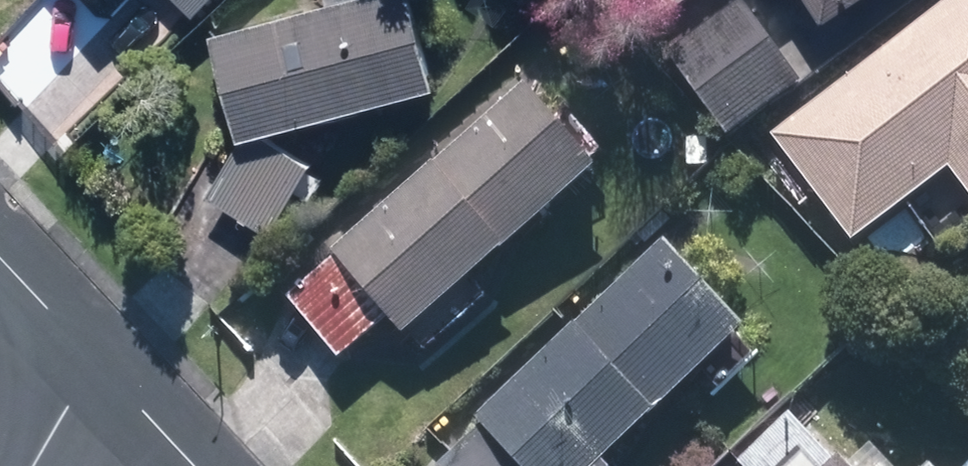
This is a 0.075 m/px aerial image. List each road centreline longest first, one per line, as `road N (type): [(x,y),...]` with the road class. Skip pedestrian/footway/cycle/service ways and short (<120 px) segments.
road 1 (residential): [(211,465),(86,333)]
road 2 (residential): [(23,465),(86,333)]
road 3 (residential): [(86,333),(0,242)]

